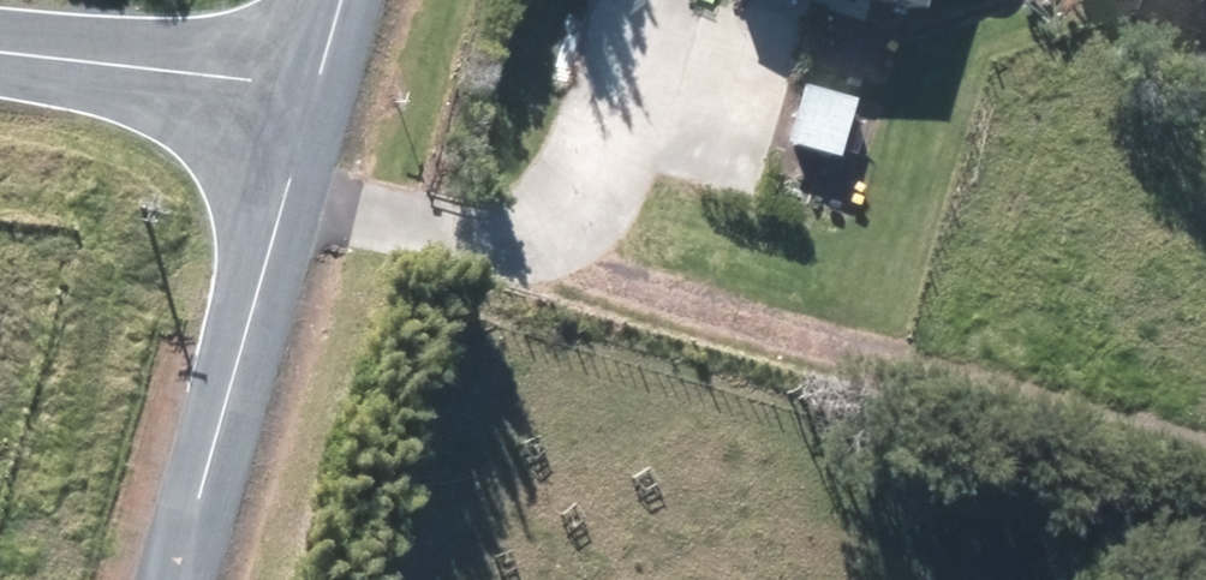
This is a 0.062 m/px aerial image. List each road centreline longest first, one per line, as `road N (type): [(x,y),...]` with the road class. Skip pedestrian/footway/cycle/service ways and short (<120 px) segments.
road 1 (track): [(298,195),(1205,440)]
road 2 (residential): [(189,579),(312,147)]
road 3 (unclassified): [(312,147),(0,108)]
road 4 (track): [(553,264),(637,0)]
road 5 (residential): [(312,147),(351,0)]

